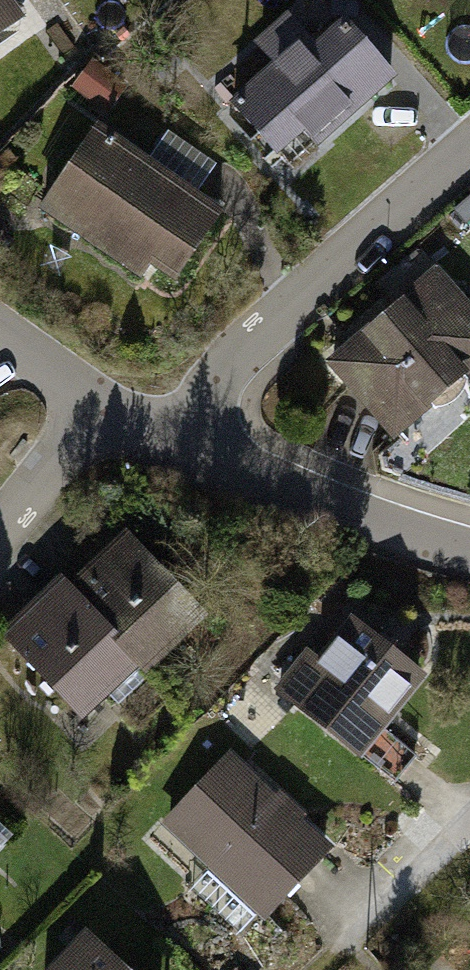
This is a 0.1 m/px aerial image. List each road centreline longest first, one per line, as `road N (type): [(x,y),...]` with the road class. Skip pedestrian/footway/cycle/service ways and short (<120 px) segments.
road 1 (residential): [(469,151),(218,377),(182,444)]
road 2 (residential): [(469,552),(366,524),(182,444)]
road 3 (residential): [(0,535),(94,406)]

